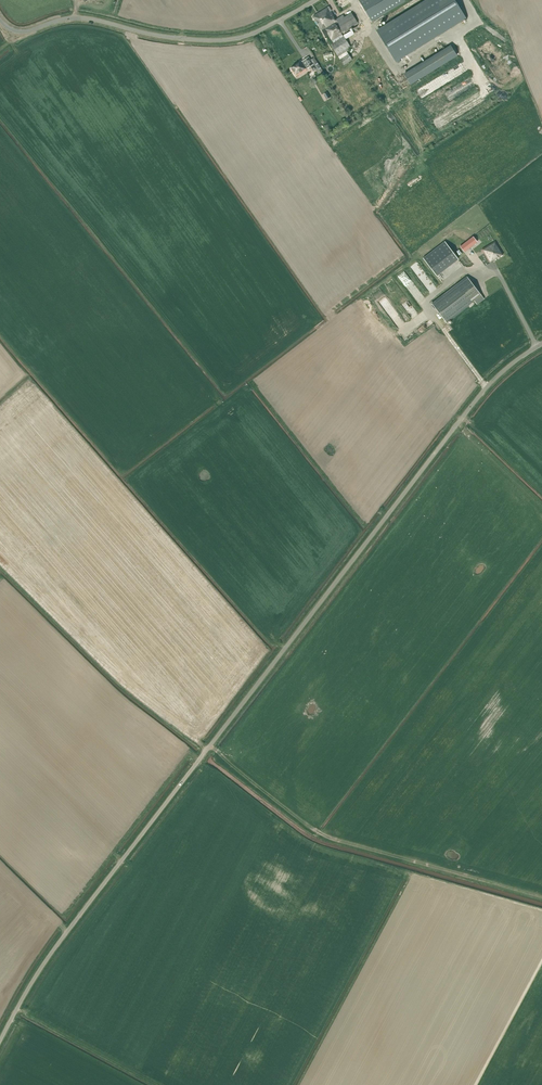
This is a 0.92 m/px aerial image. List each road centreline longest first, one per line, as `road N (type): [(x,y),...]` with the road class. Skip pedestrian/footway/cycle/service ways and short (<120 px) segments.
road 1 (unclassified): [(0,1021),(42,950),(459,417),(541,344)]
road 2 (unclassified): [(0,19),(20,32),(91,18),(226,40),(315,0)]

